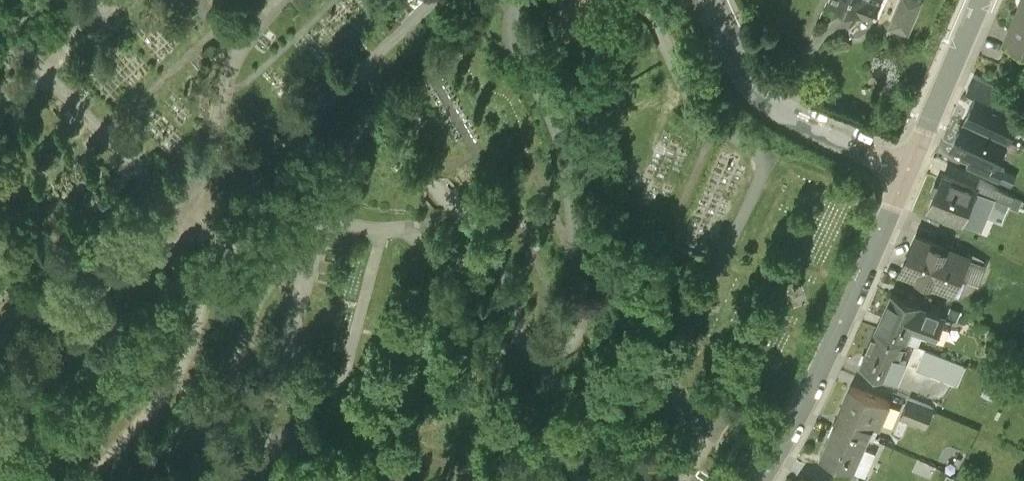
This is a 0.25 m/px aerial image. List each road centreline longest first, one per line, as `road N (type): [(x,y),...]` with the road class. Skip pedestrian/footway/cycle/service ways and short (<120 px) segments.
road 1 (residential): [(762,480),(801,415),(913,158)]
road 2 (residential): [(713,0),(730,50),(777,101),(913,158)]
road 3 (residential): [(913,158),(980,0)]

